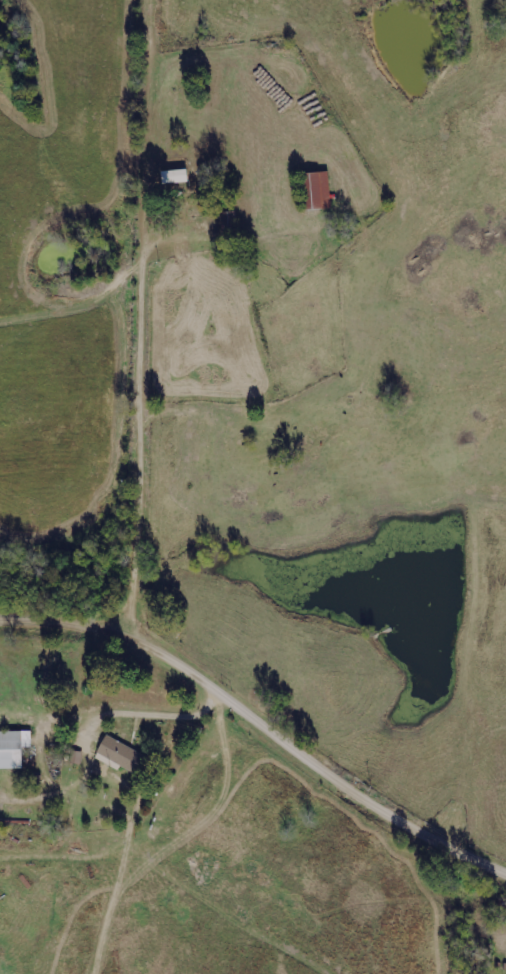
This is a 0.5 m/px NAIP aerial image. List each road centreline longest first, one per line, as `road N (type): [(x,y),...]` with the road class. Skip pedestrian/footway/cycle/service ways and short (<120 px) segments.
road 1 (residential): [(505,852),(350,783),(136,632),(105,620),(0,609)]
road 2 (residential): [(136,632),(139,285),(195,201)]
road 3 (residential): [(146,274),(143,0)]

